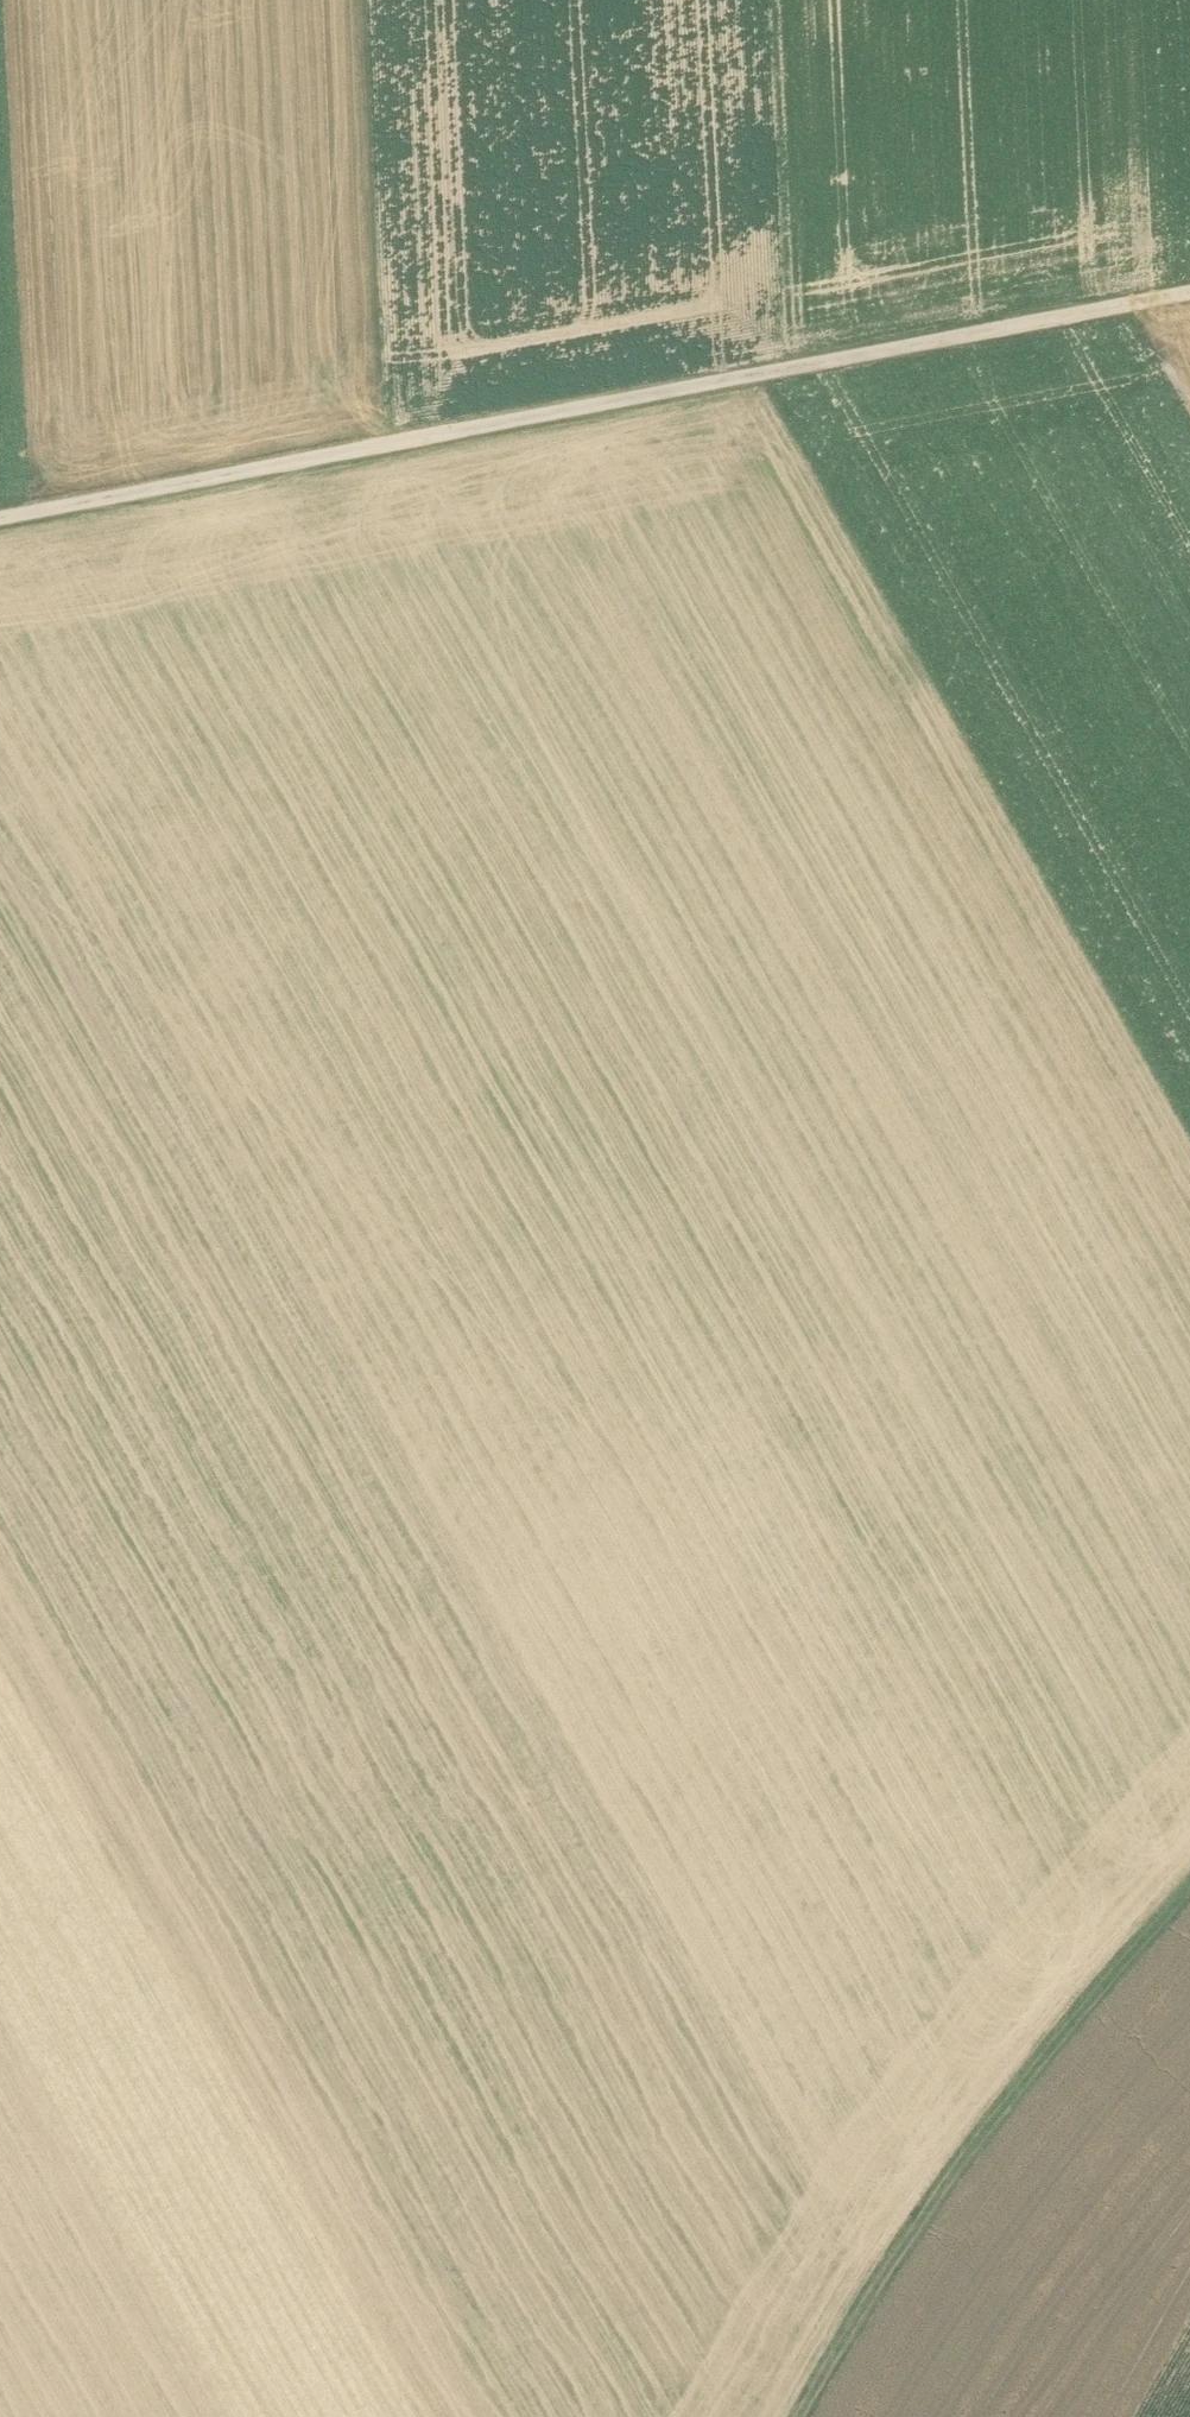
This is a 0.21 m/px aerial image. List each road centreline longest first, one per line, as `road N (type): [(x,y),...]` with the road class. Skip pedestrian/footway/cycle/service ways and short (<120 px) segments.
road 1 (track): [(0,511),(1189,297)]
road 2 (track): [(1189,1897),(981,2105),(804,2416)]

